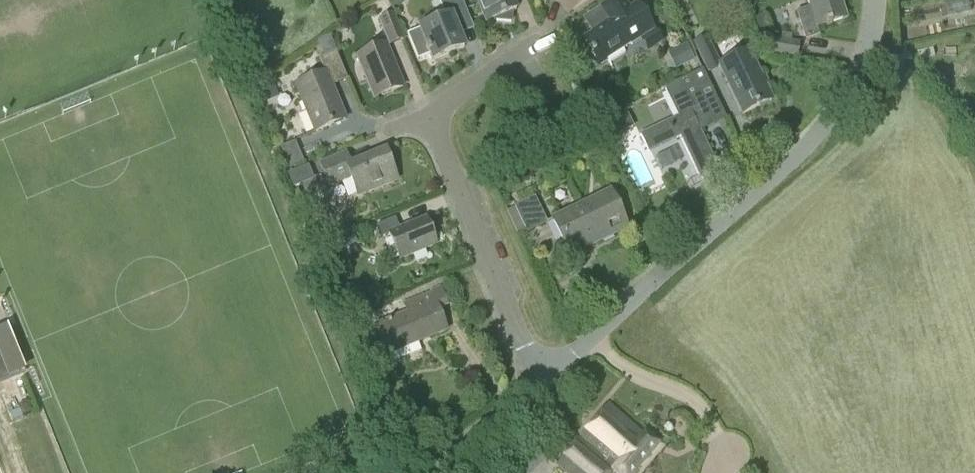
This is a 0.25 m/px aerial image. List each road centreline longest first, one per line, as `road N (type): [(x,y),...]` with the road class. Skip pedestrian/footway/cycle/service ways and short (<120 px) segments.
road 1 (residential): [(542,387),(842,99),(861,72),(875,0)]
road 2 (residential): [(542,387),(424,110)]
road 3 (residential): [(421,472),(542,387)]
road 4 (residential): [(424,110),(541,45)]

